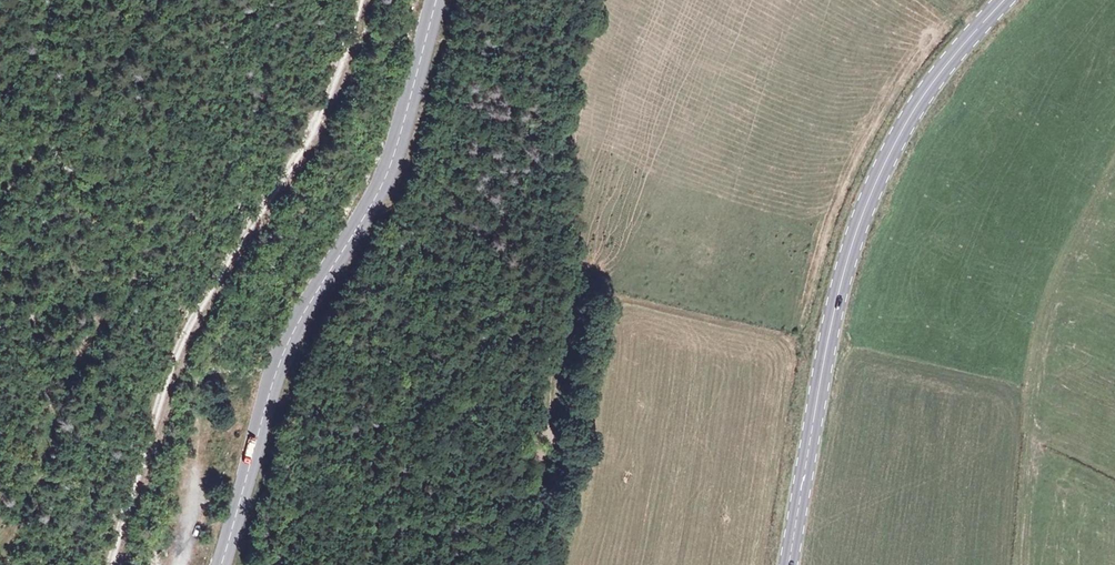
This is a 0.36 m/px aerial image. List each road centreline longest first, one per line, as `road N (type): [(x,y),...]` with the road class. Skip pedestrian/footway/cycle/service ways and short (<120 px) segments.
road 1 (track): [(108,564),(178,344),(339,82),(362,0)]
road 2 (secondary): [(789,564),(834,309),(859,224),(909,116),(1004,0)]
road 3 (tertiary): [(437,0),(390,177),(287,351),(222,564)]
road 4 (track): [(208,446),(179,564)]

